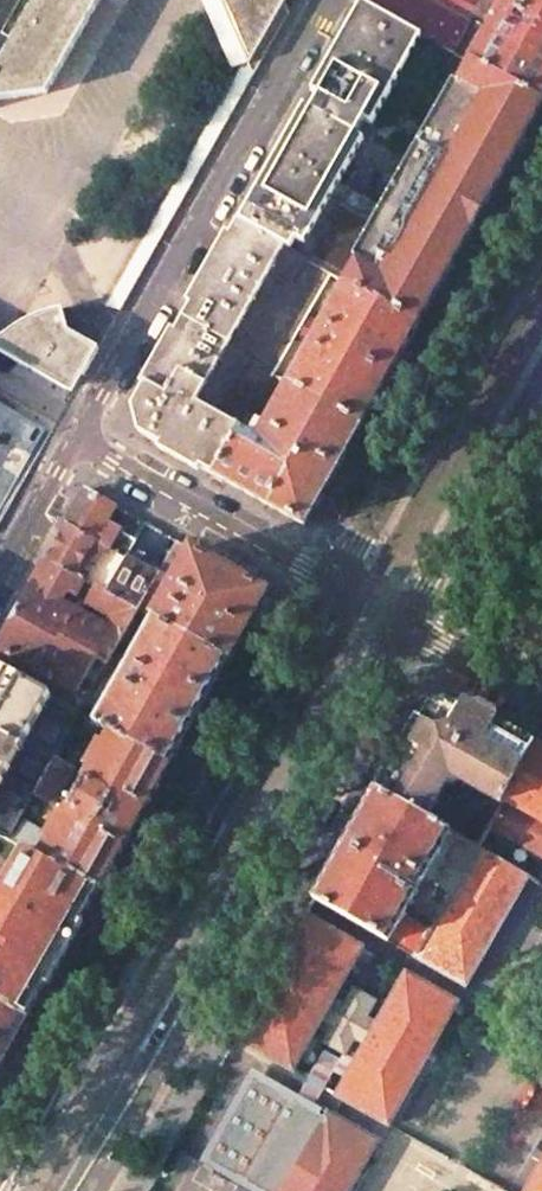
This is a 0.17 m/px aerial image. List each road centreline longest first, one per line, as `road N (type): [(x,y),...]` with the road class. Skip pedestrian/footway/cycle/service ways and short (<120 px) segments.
road 1 (tertiary): [(333,586),(0,1168)]
road 2 (tertiary): [(82,1190),(405,626)]
road 3 (residential): [(76,437),(322,0)]
road 4 (tertiary): [(541,222),(333,586)]
road 5 (residential): [(333,586),(76,437)]
road 6 (tertiary): [(405,626),(541,375)]
road 7 (residential): [(541,702),(405,626)]
road 8 (residential): [(0,571),(76,437)]

